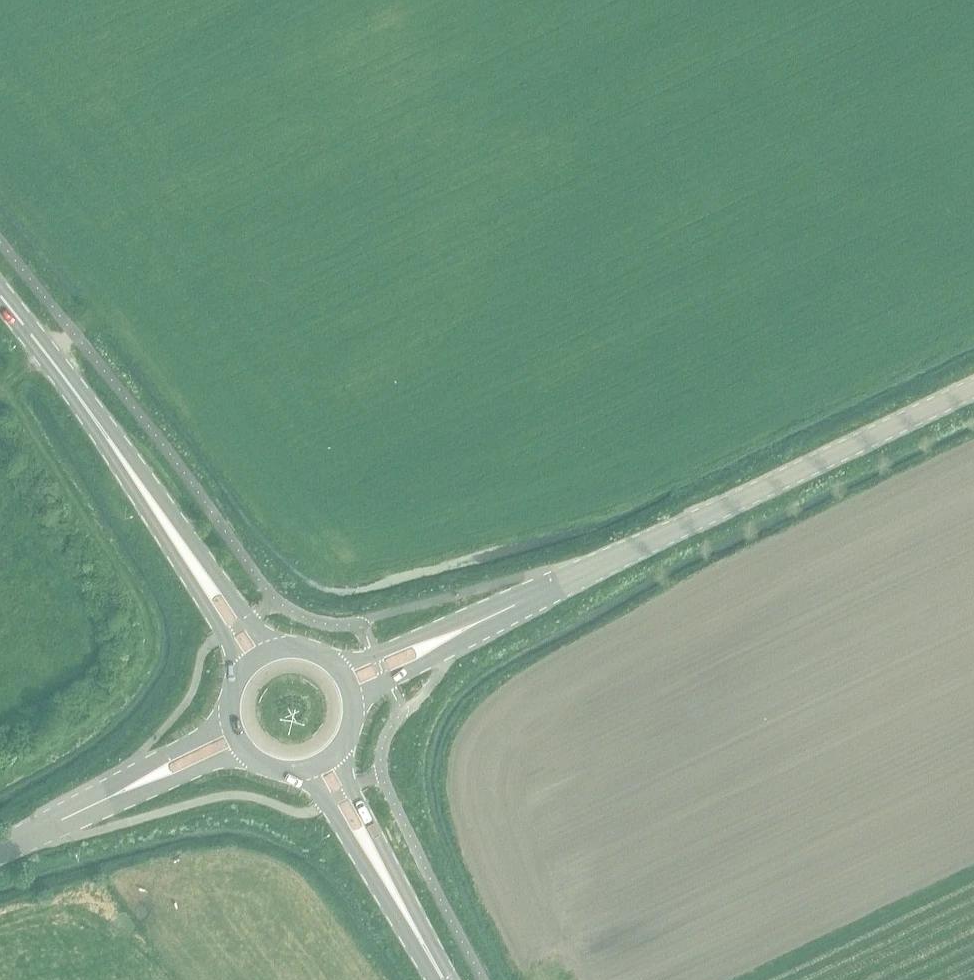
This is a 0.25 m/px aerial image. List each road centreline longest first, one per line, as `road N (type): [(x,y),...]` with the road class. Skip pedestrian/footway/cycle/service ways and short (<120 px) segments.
road 1 (tertiary): [(469,624),(973,388)]
road 2 (secondary): [(181,547),(0,297)]
road 3 (tertiary): [(0,850),(129,788)]
road 4 (tertiary): [(469,624),(336,668)]
road 5 (tertiary): [(351,697),(417,664),(469,624)]
road 6 (secondary): [(181,547),(241,672)]
road 7 (secondary): [(273,650),(181,547)]
road 8 (secondary): [(305,769),(382,872)]
road 9 (secondary): [(382,872),(334,753)]
road 10 (secondary): [(443,979),(382,872)]
road 11 (tertiary): [(230,721),(129,788)]
road 12 (tertiary): [(129,788),(177,778),(242,747)]

